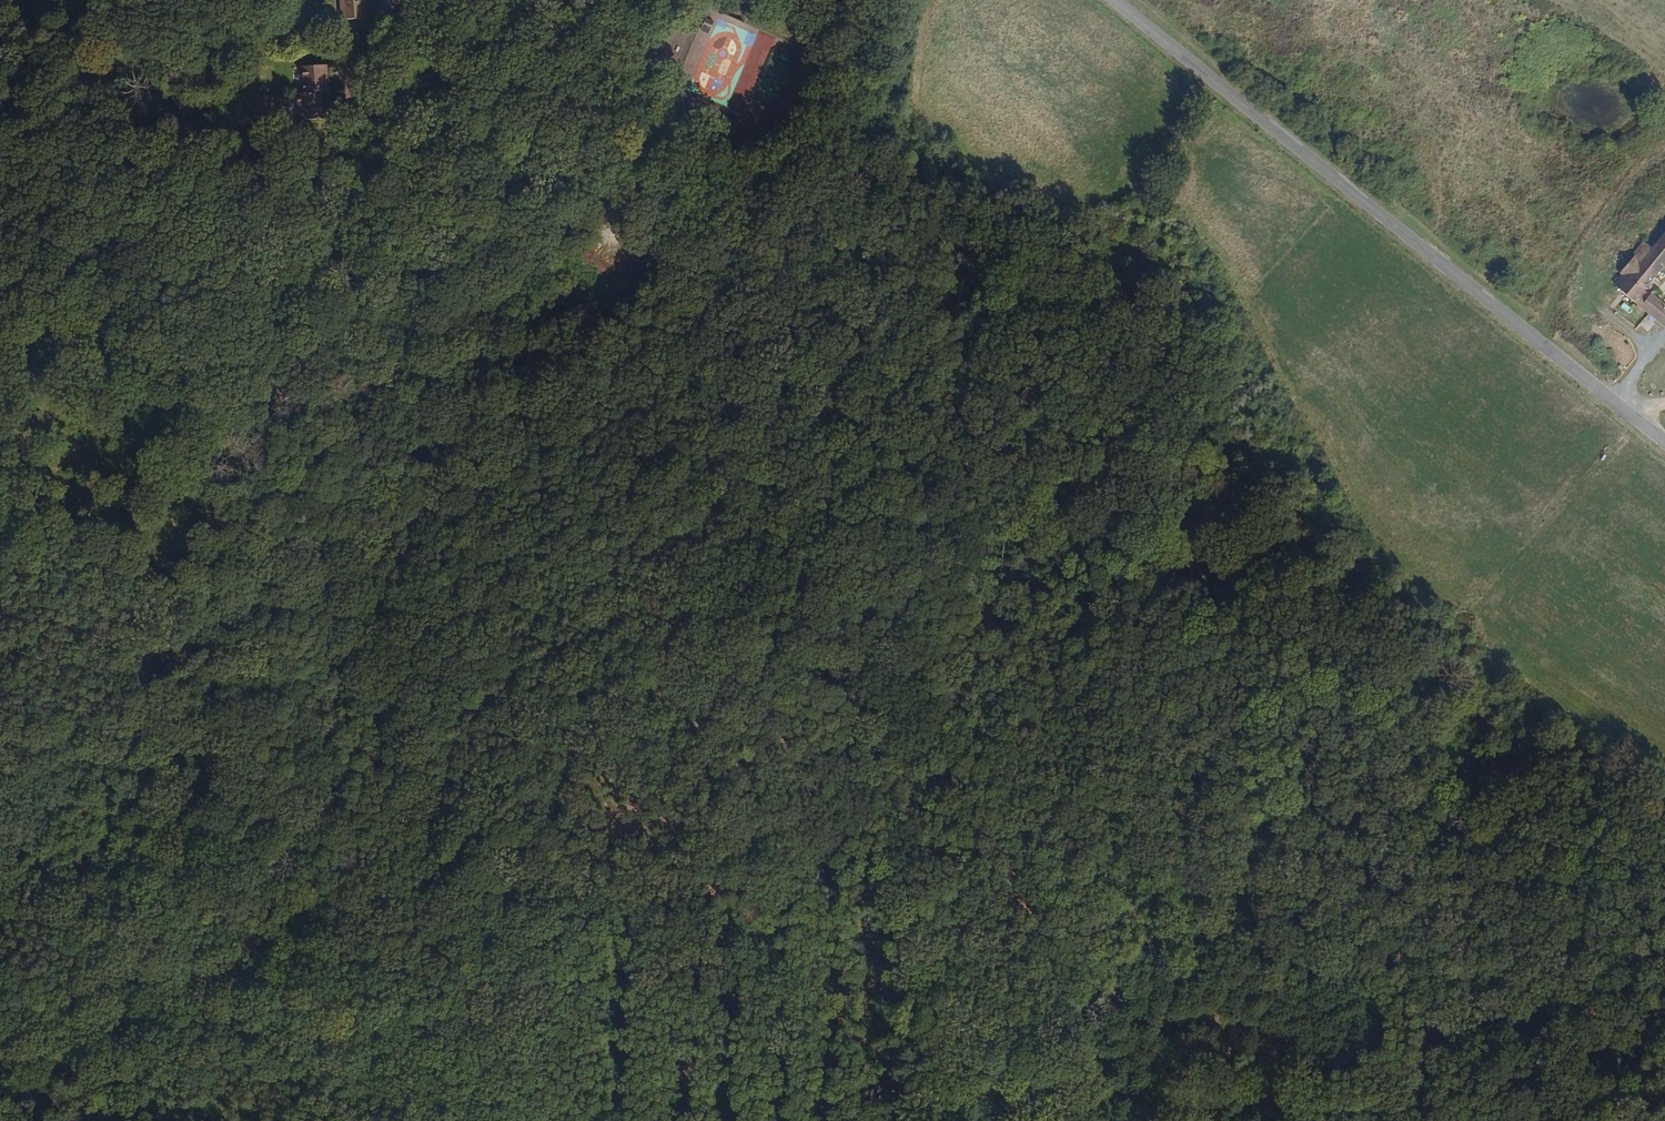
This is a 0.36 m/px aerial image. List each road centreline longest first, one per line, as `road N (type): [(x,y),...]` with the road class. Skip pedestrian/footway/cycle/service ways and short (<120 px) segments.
road 1 (unclassified): [(1114,0),(1664,443)]
road 2 (track): [(1535,338),(1577,253),(1634,176),(1664,154)]
road 3 (track): [(1559,1120),(1664,994)]

